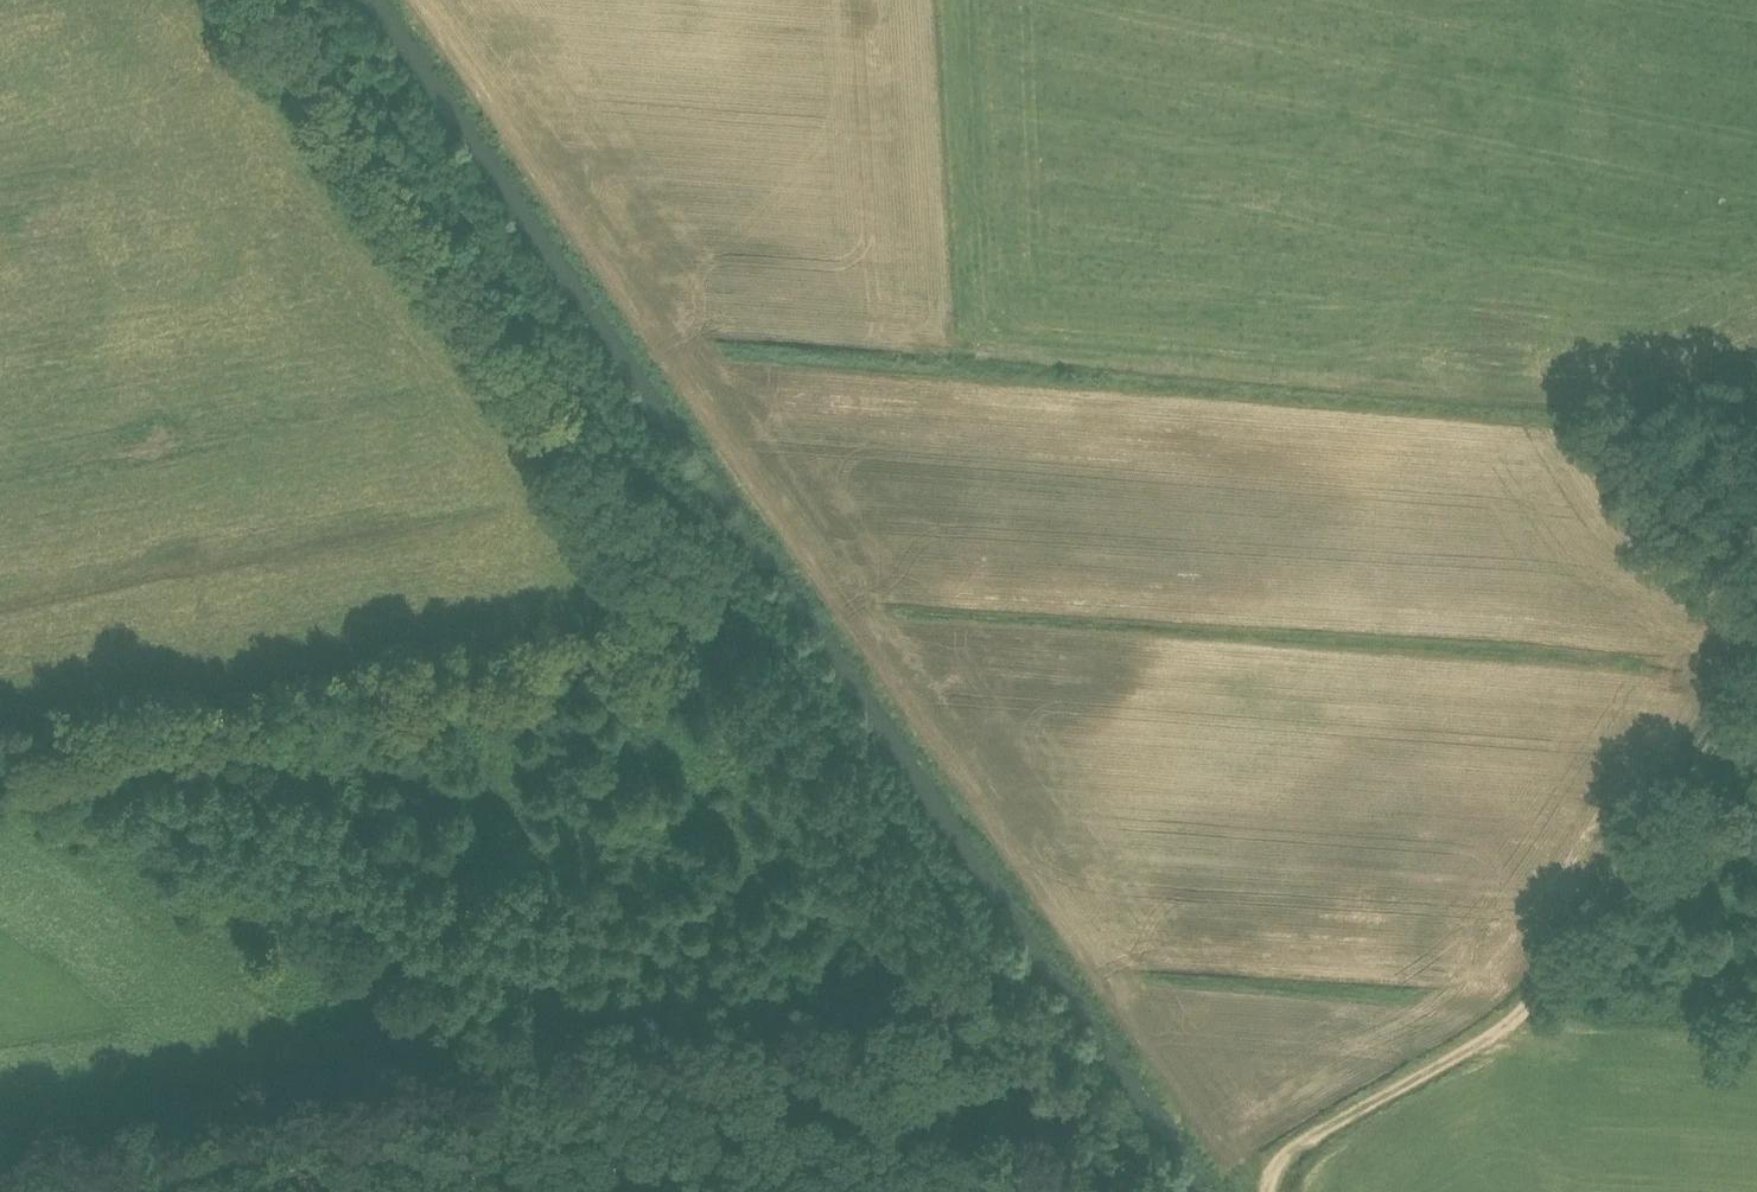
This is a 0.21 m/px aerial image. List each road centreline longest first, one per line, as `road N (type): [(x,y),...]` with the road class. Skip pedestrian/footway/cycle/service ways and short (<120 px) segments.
road 1 (track): [(1261,1191),(1258,1178),(1503,1034),(1756,653)]

